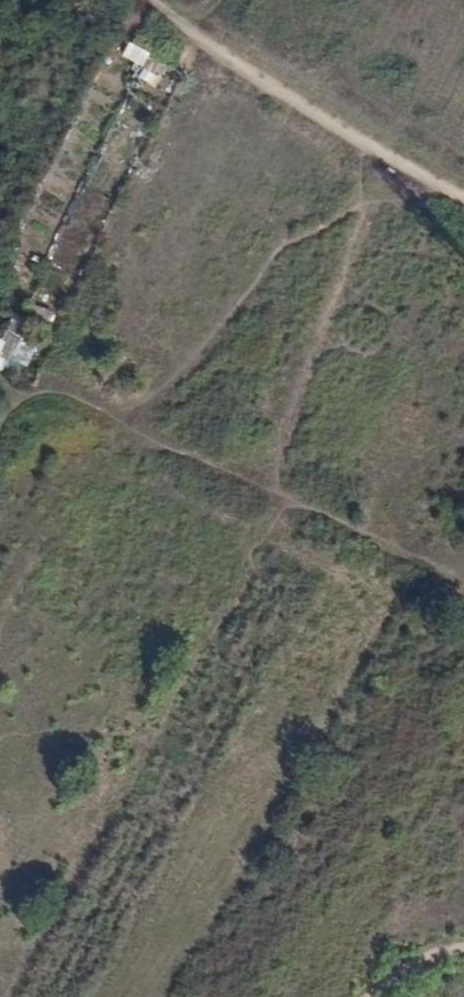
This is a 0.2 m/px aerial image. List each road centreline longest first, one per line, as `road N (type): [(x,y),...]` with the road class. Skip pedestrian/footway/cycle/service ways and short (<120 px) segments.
road 1 (track): [(0,440),(11,413),(37,400),(83,408),(463,585)]
road 2 (track): [(463,196),(149,0)]

